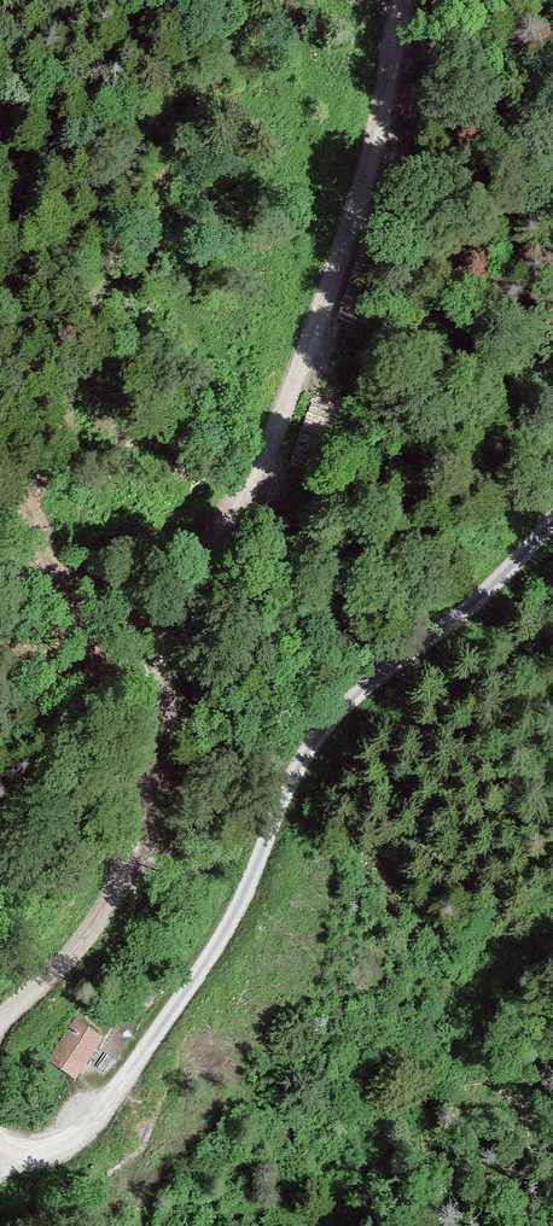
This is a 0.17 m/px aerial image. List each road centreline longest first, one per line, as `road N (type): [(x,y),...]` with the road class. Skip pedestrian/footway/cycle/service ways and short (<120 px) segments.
road 1 (track): [(411,0),(339,306),(168,629),(118,884),(83,943),(0,1022)]
road 2 (track): [(19,1157),(75,1134),(127,1073),(217,948),(310,750),(380,681),(497,588),(552,526)]

